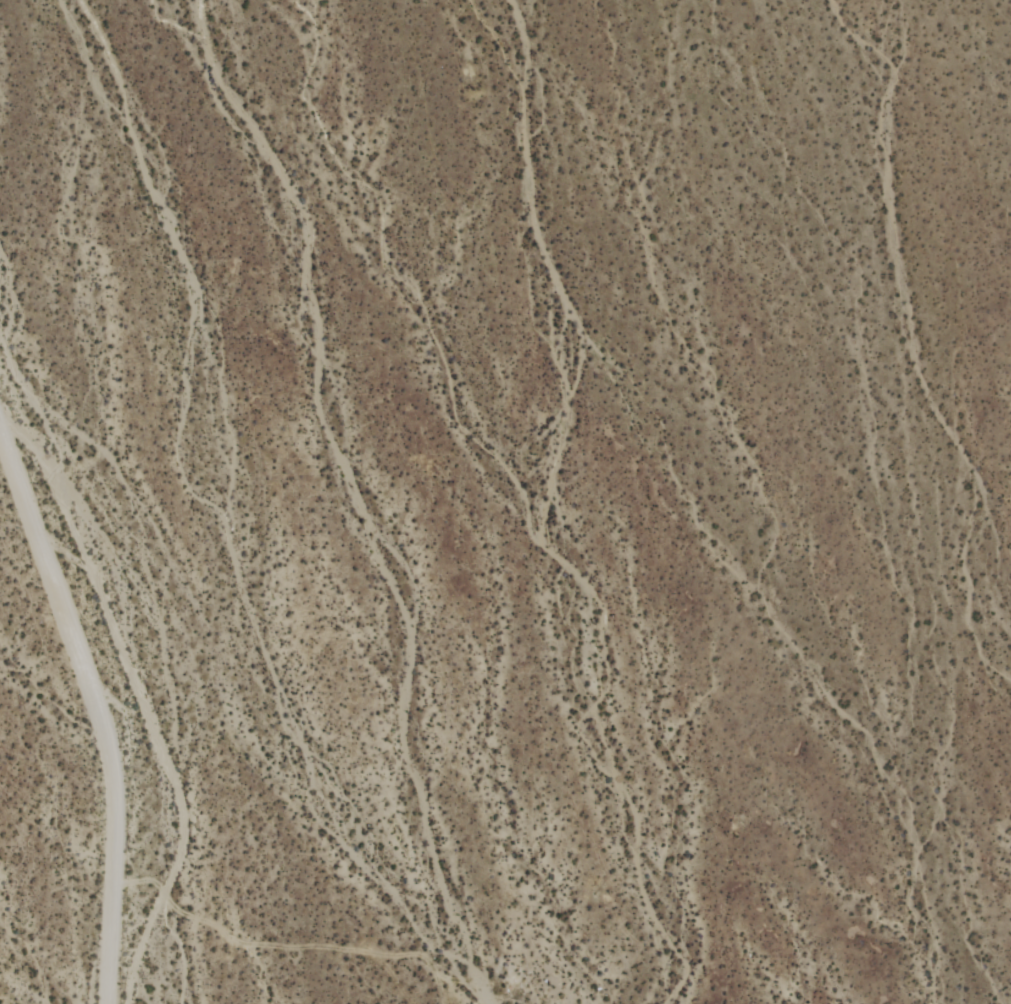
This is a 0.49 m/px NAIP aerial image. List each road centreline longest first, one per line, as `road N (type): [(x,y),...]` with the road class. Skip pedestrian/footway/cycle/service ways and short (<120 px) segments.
road 1 (residential): [(107,1003),(116,819),(110,754),(0,436)]

